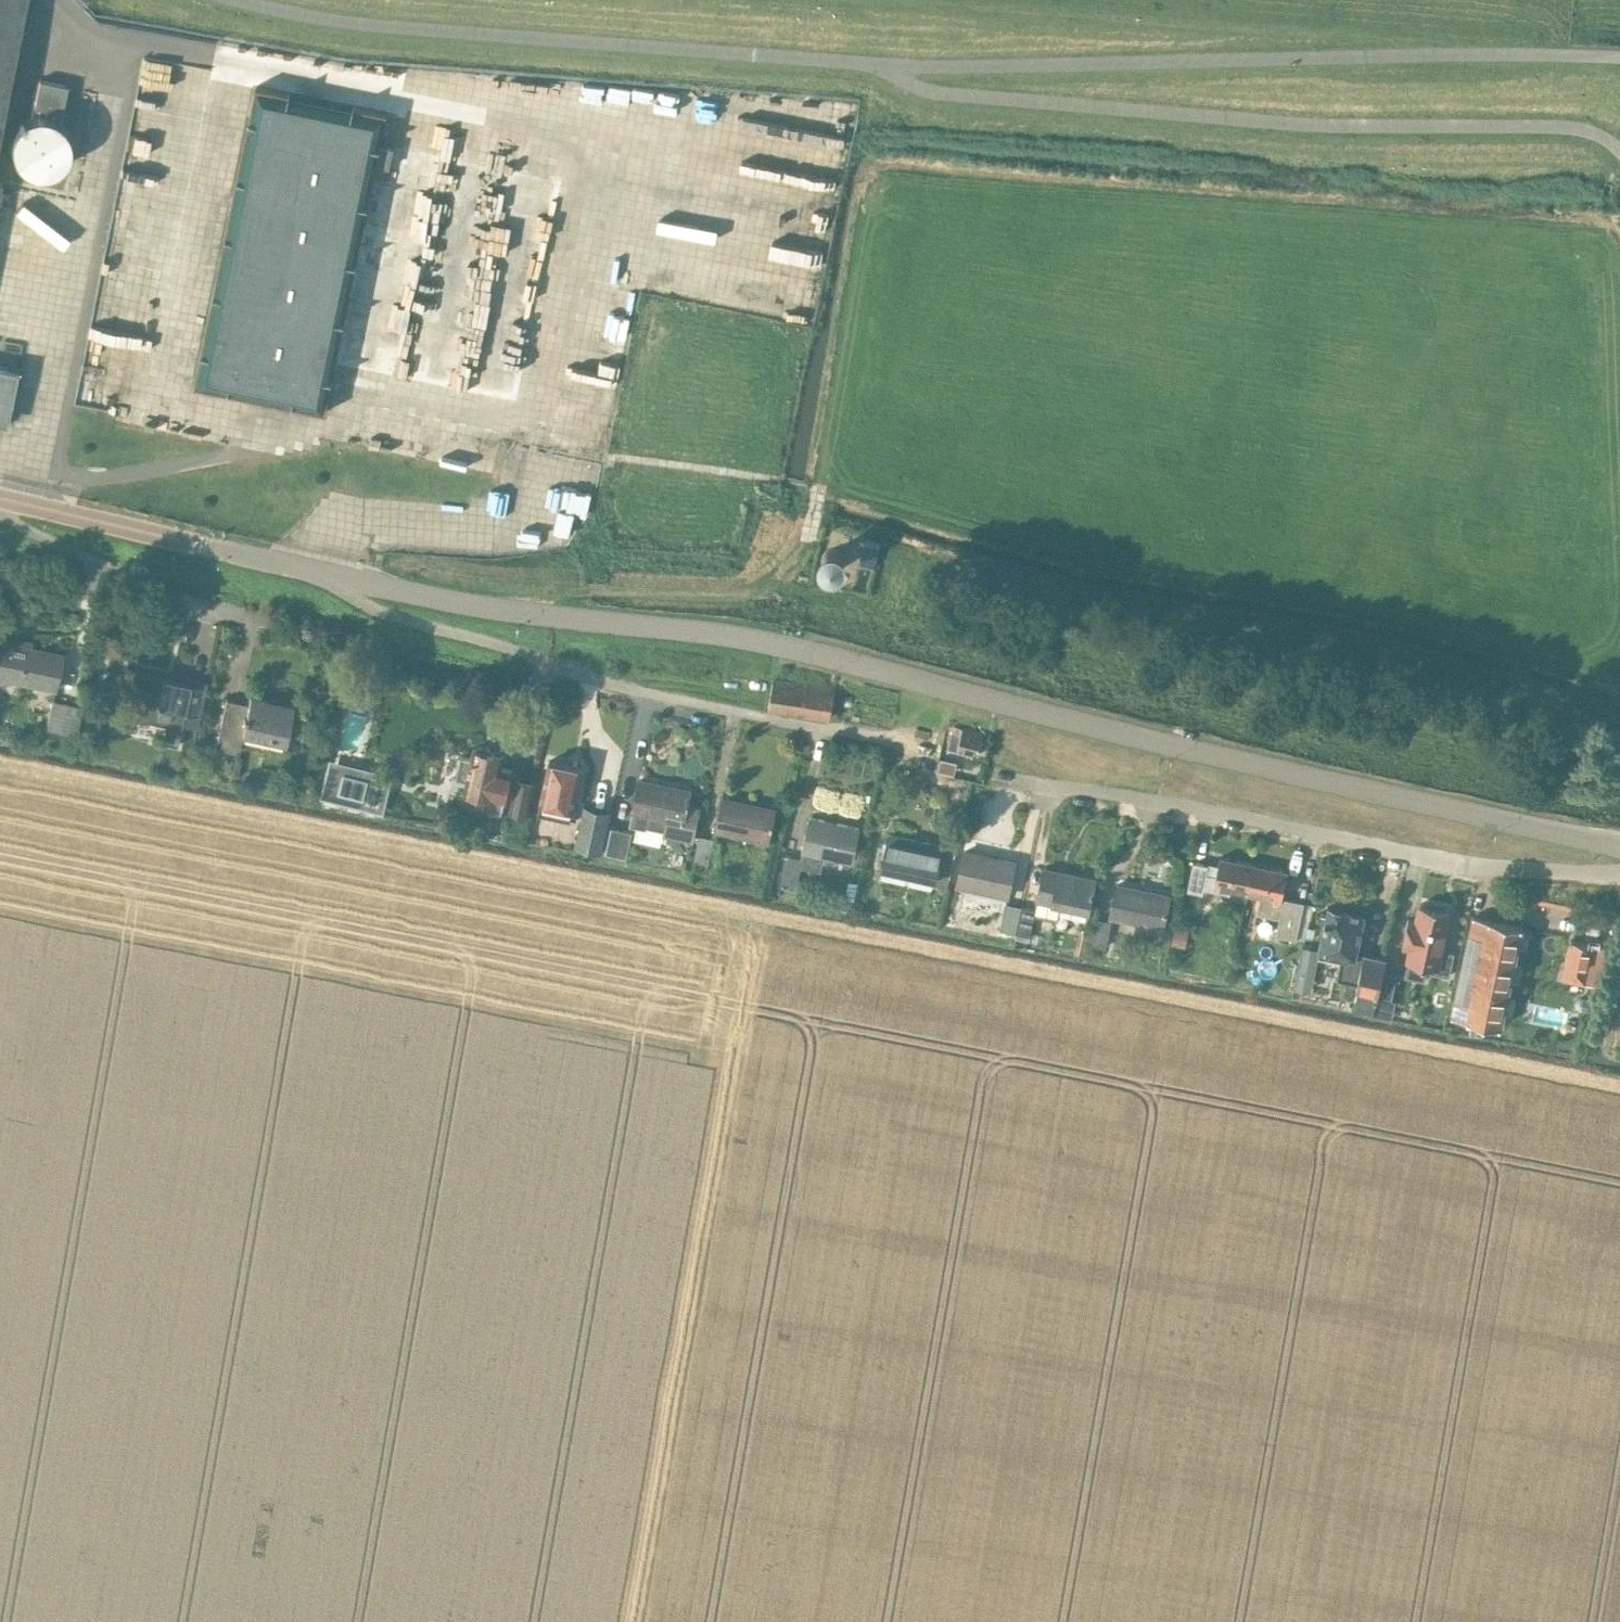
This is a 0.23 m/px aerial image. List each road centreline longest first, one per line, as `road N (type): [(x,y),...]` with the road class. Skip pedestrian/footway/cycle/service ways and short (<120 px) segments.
road 1 (track): [(0,777),(1619,1100)]
road 2 (unclassified): [(1619,848),(760,640),(508,610),(324,573)]
road 3 (track): [(1601,55),(910,0)]
road 4 (residential): [(1619,867),(1464,861),(993,774)]
road 5 (residential): [(889,743),(588,678),(376,609),(324,573)]
road 6 (track): [(515,611),(597,591),(730,595),(755,588),(805,543),(824,463)]
road 7 (unclassified): [(324,573),(0,497)]
road 8 (residential): [(0,509),(81,556),(252,616)]

